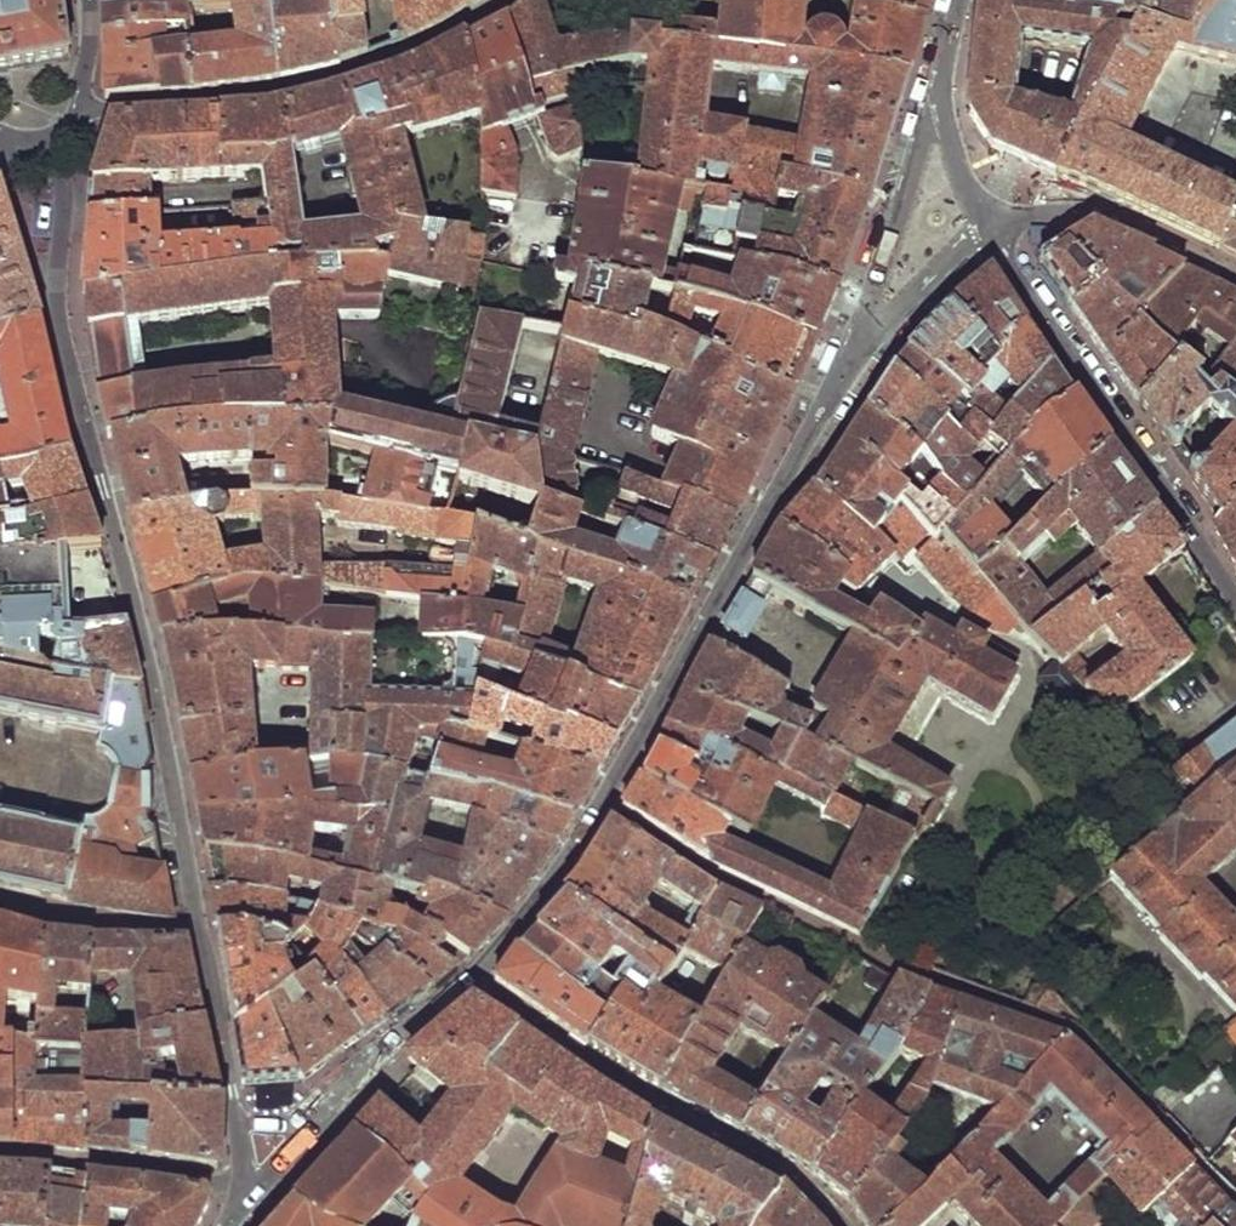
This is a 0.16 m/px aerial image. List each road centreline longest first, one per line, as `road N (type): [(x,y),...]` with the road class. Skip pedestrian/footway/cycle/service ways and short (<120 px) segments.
road 1 (residential): [(45,139),(63,204),(61,325),(151,654),(201,929)]
road 2 (residential): [(602,808),(695,870),(791,916),(933,982),(1068,1031),(1233,1201)]
road 3 (residential): [(602,808),(860,344)]
road 4 (residential): [(1235,602),(1001,257),(987,222)]
road 5 (residential): [(470,978),(785,1174),(840,1225)]
road 6 (residential): [(504,0),(386,64),(321,83),(195,104),(84,110)]
road 7 (residential): [(938,74),(860,344)]
road 8 (residential): [(987,222),(1078,211),(1235,282)]
road 9 (residential): [(255,1190),(0,1157)]
road 10 (residential): [(470,978),(573,857),(602,808)]
road 11 (residential): [(317,1119),(470,978)]
road 12 (residential): [(0,905),(79,922),(201,929)]
road 13 (residential): [(201,929),(234,1104)]
road 14 (residential): [(860,344),(987,222)]
road 15 (residential): [(938,74),(944,122),(987,222)]

